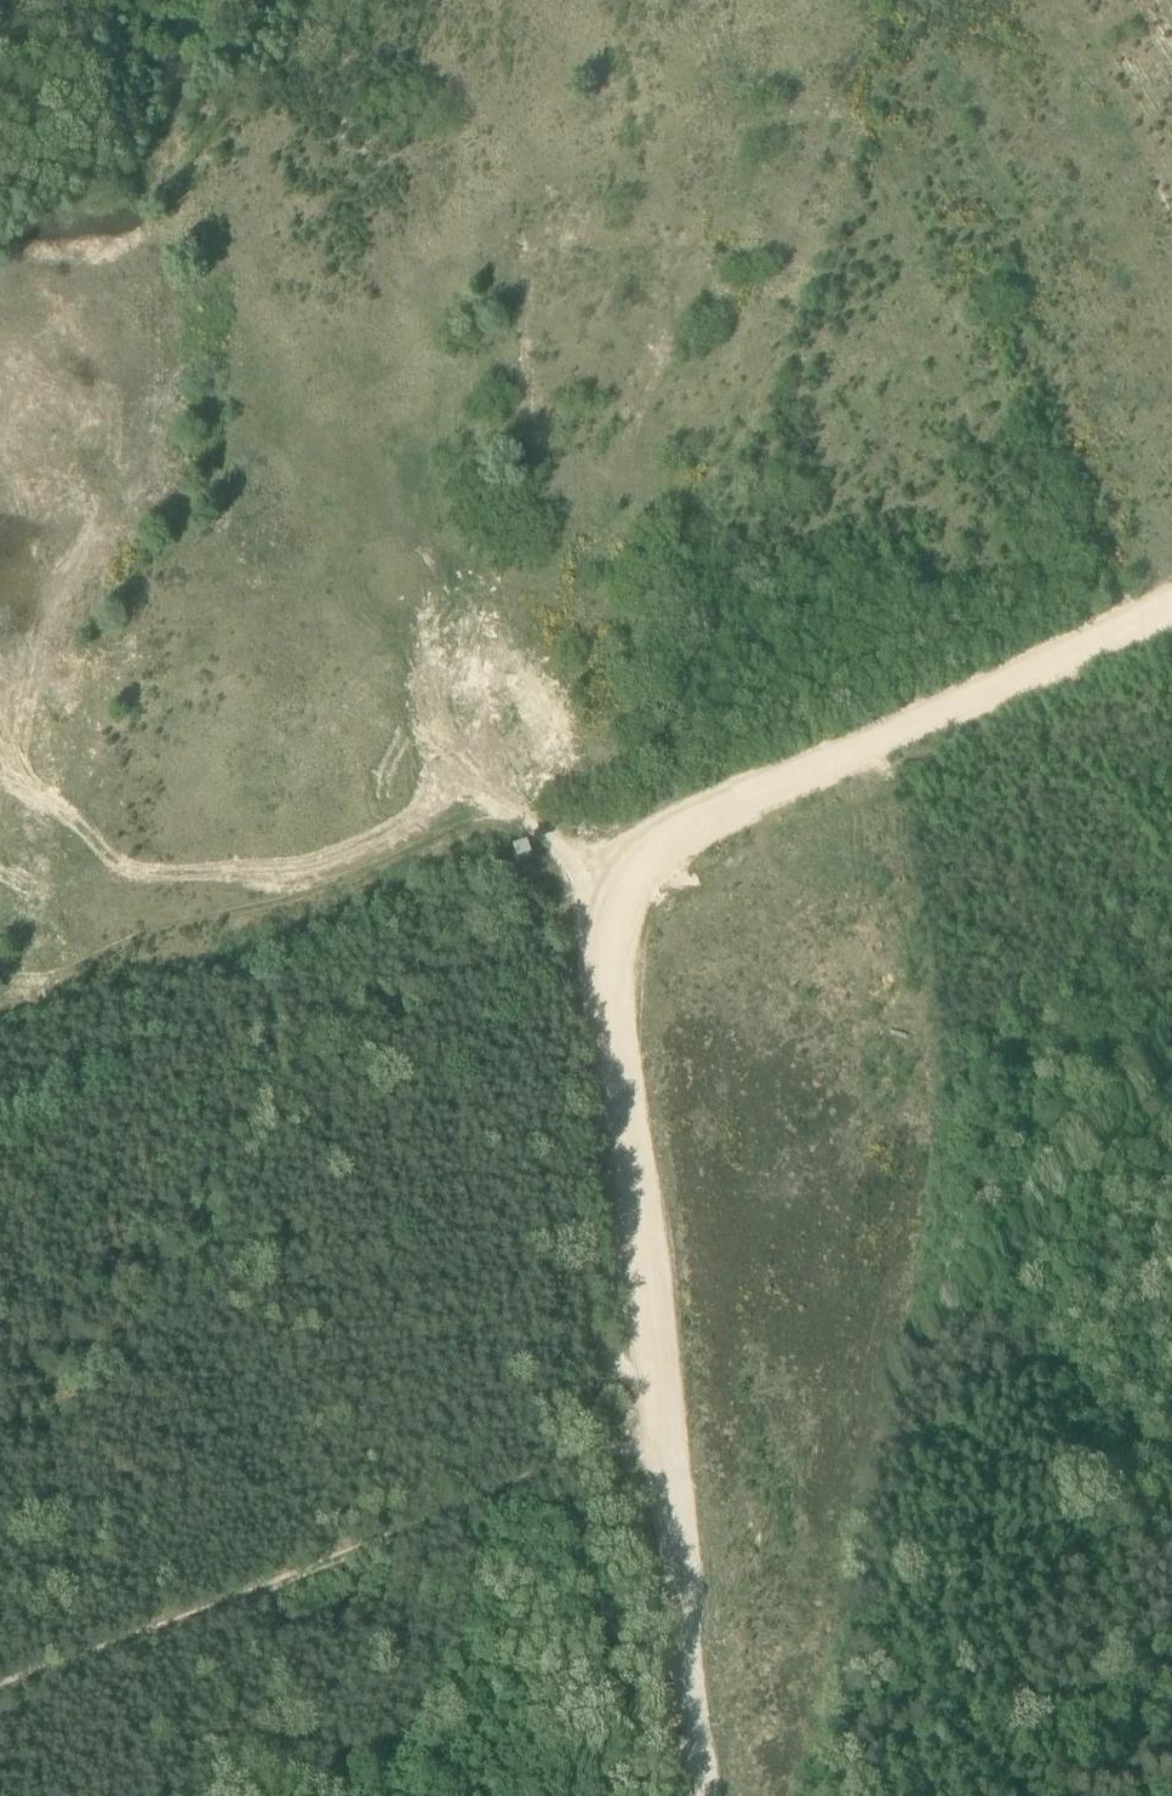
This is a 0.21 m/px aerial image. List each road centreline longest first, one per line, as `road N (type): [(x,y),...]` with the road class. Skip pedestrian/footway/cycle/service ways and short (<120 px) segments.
road 1 (track): [(1171,617),(667,840),(607,877),(598,904),(598,985),(705,1795)]
road 2 (track): [(0,1688),(656,1430)]

